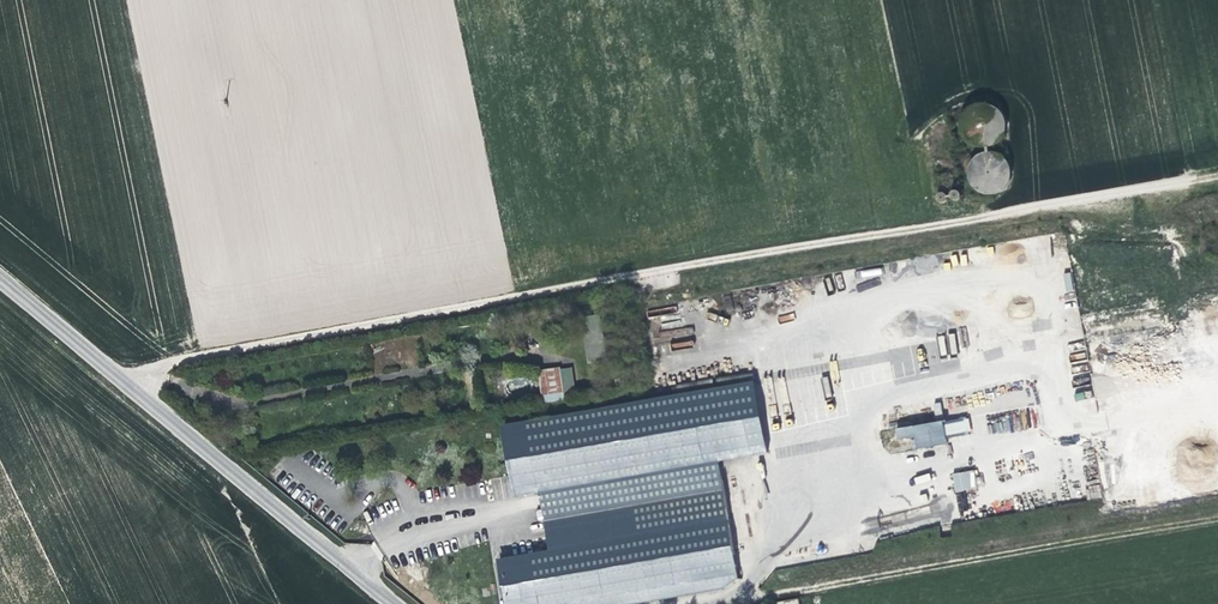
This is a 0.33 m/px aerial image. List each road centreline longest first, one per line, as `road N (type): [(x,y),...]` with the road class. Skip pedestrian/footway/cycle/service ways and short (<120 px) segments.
road 1 (track): [(113,375),(1217,173)]
road 2 (unclassified): [(399,603),(0,280)]
road 3 (track): [(1217,516),(761,595)]

